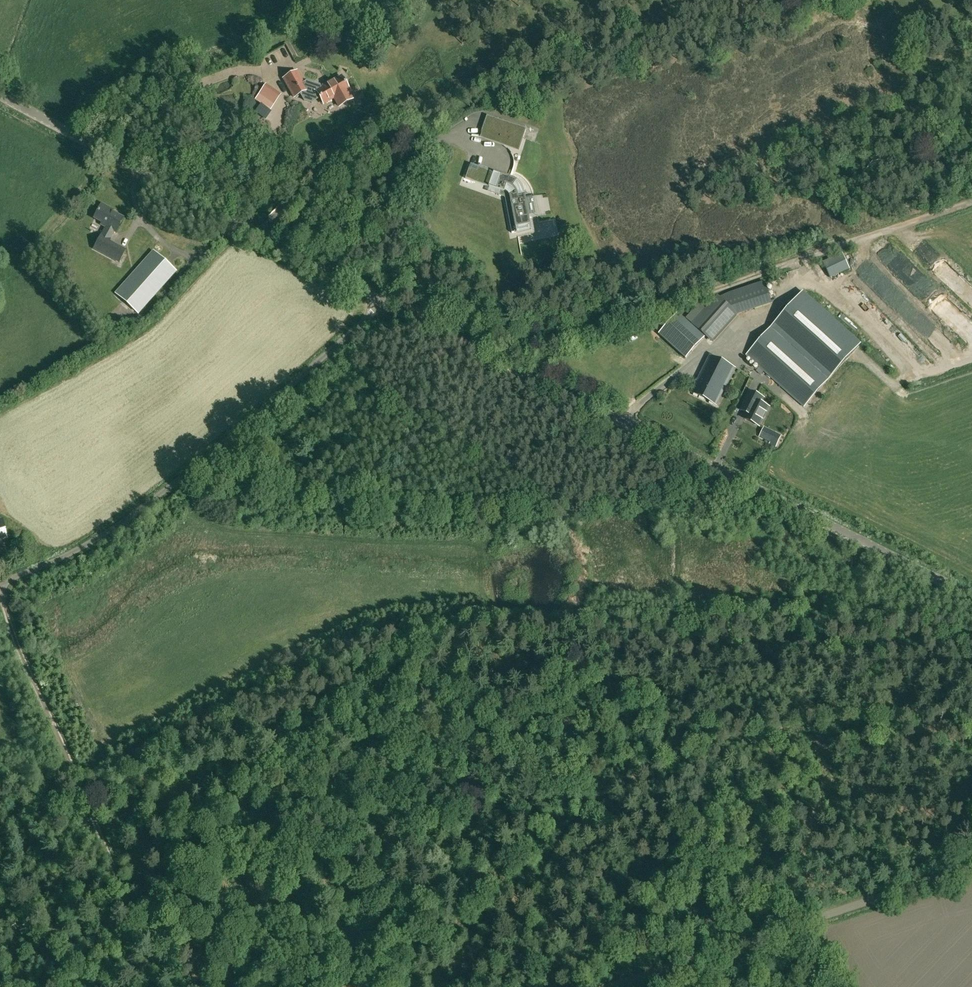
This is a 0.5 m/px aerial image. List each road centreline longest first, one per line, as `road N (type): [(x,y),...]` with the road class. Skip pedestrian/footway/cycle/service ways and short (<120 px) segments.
road 1 (unclassified): [(971,598),(383,301)]
road 2 (track): [(501,359),(517,345),(580,336),(971,200)]
road 3 (unclassified): [(0,584),(136,506),(383,301)]
road 4 (unclassified): [(383,301),(0,105)]
road 5 (track): [(0,599),(129,914),(174,986)]
road 6 (unclassified): [(599,986),(971,865)]

